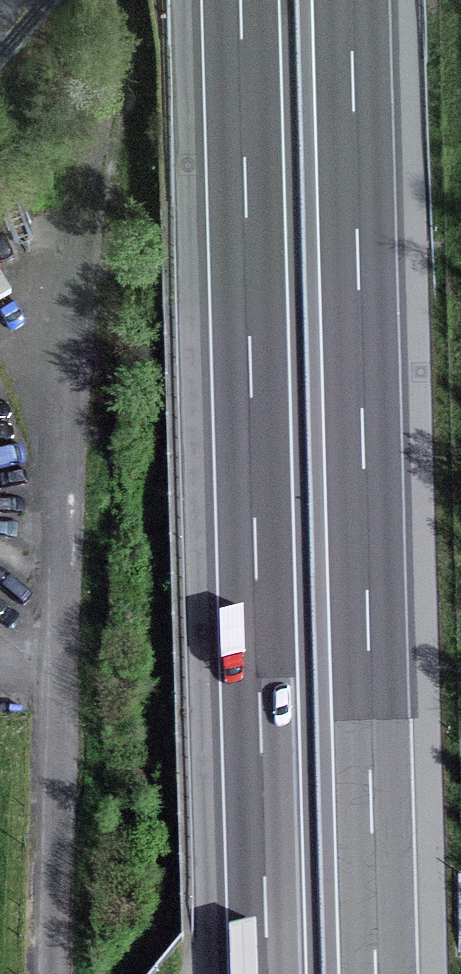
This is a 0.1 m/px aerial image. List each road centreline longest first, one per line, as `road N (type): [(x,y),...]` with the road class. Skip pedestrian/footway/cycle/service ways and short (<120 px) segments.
road 1 (motorway): [(241,0),(268,973)]
road 2 (motorway): [(377,973),(351,0)]
road 3 (residential): [(94,122),(49,973)]

